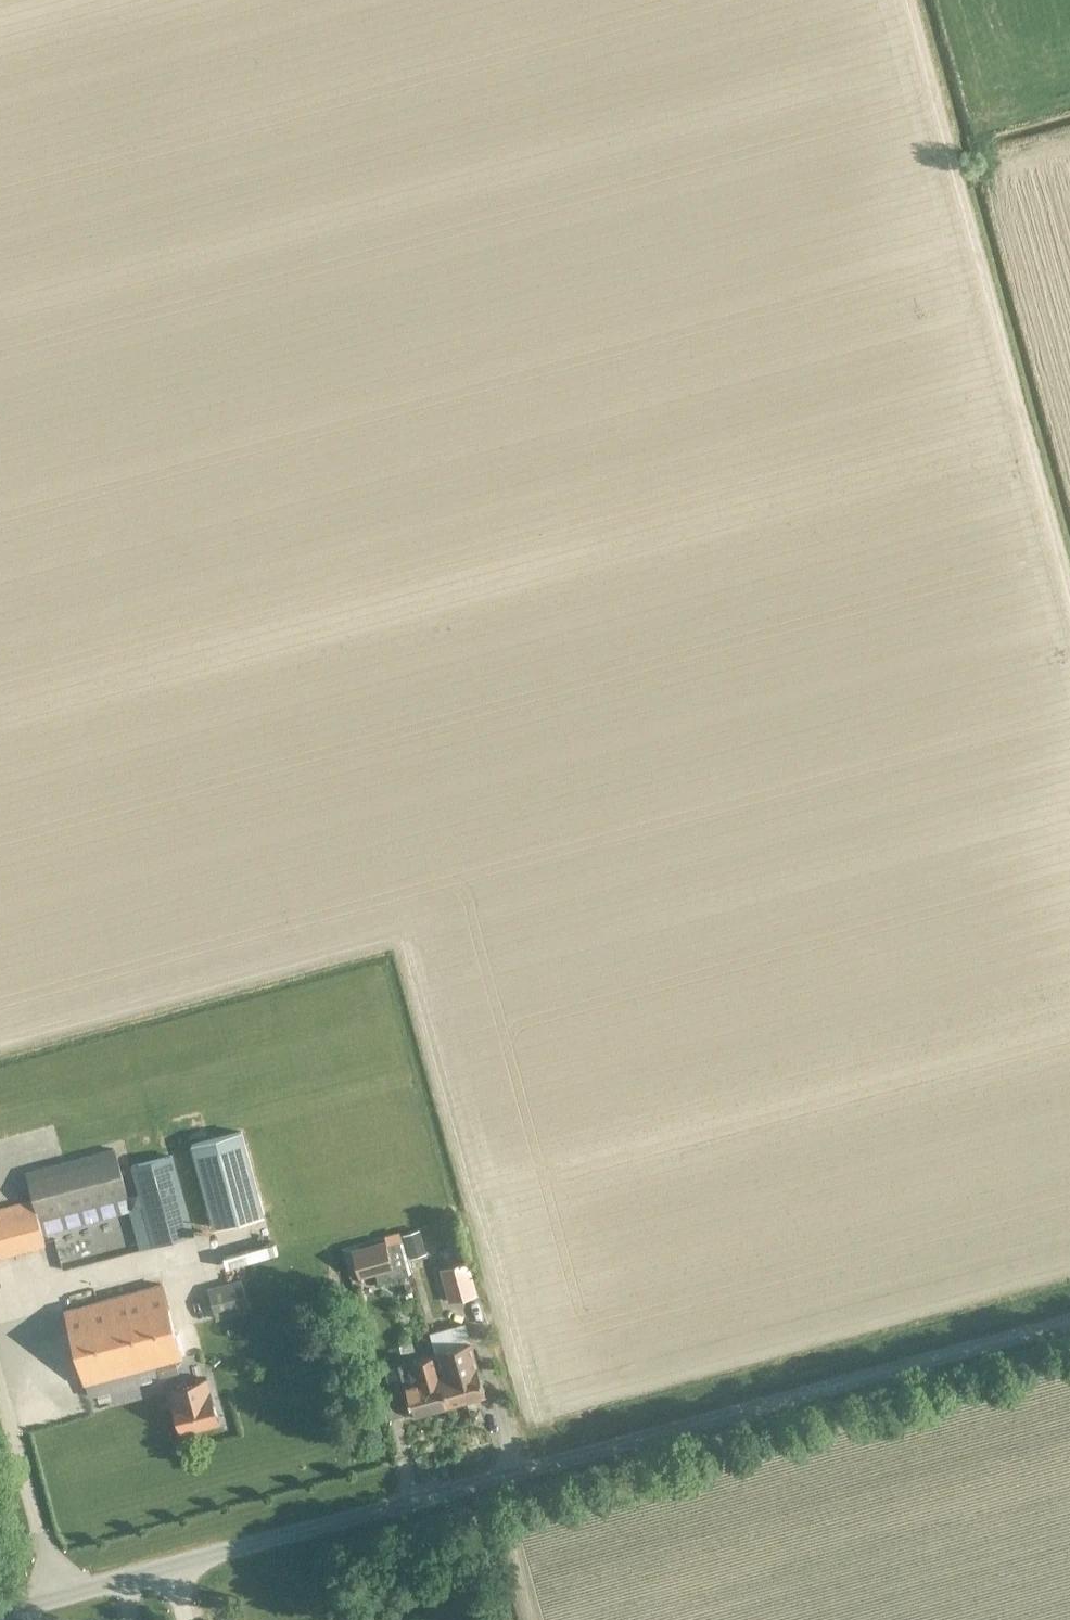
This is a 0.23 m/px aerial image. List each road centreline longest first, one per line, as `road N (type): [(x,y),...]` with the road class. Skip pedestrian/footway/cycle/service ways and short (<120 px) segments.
road 1 (unclassified): [(0,1611),(1069,1320)]
road 2 (track): [(908,0),(1069,599)]

